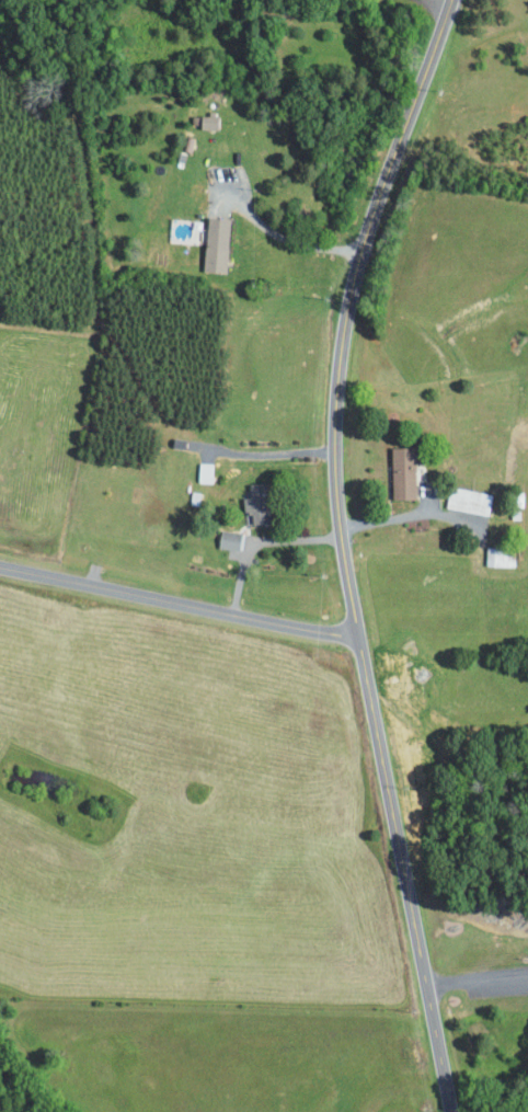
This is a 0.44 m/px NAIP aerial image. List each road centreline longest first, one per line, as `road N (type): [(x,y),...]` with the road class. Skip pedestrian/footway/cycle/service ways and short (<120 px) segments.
road 1 (residential): [(449,1111),(355,639),(335,440),(361,251),(449,0)]
road 2 (residential): [(355,639),(0,569)]

